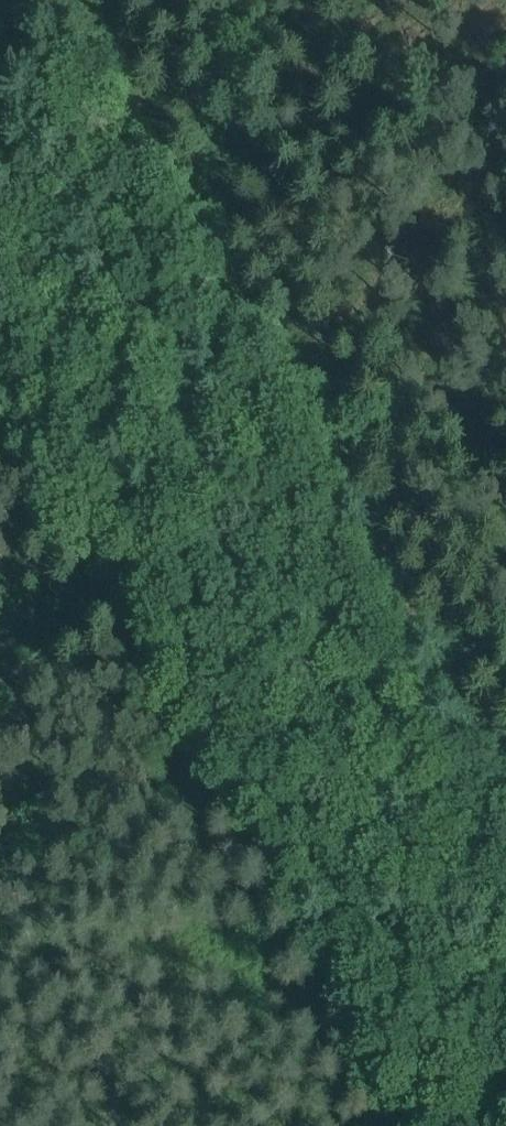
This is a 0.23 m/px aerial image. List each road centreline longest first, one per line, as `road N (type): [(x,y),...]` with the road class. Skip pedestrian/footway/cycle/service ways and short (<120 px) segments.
road 1 (track): [(355,458),(99,0)]
road 2 (track): [(0,669),(311,493),(355,458)]
road 3 (track): [(355,458),(505,758)]

